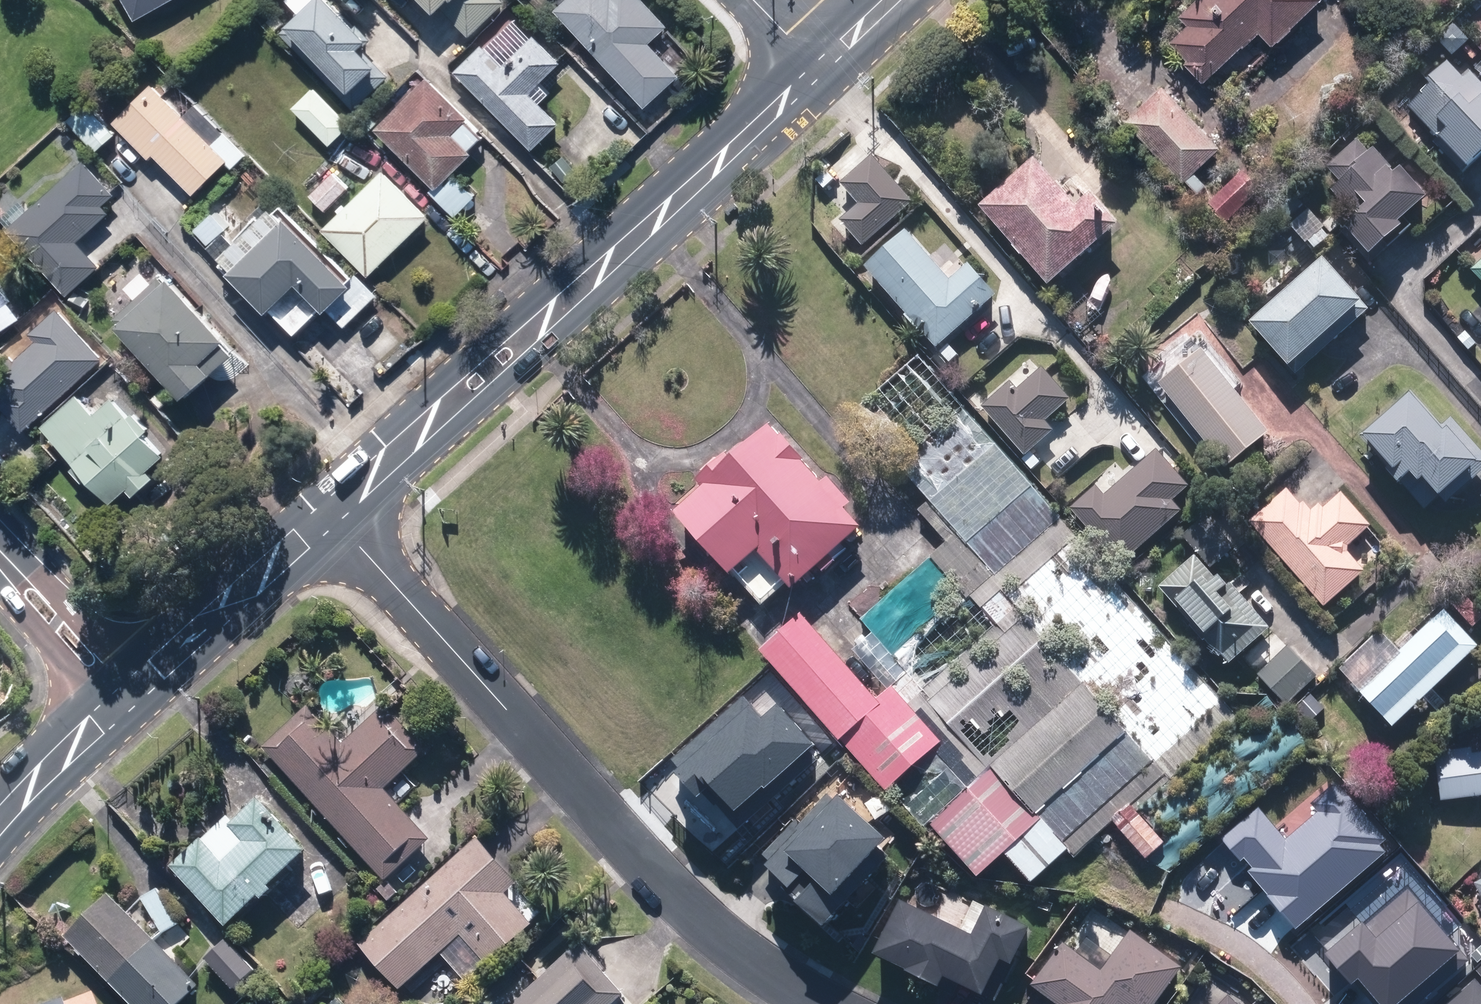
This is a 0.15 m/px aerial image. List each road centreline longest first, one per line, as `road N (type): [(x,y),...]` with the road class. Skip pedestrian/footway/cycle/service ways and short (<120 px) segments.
road 1 (residential): [(330,513),(737,946),(835,1003)]
road 2 (secondary): [(330,513),(820,70)]
road 3 (secondary): [(121,701),(330,513)]
road 4 (tertiary): [(0,560),(121,701)]
road 5 (secondary): [(0,817),(121,701)]

